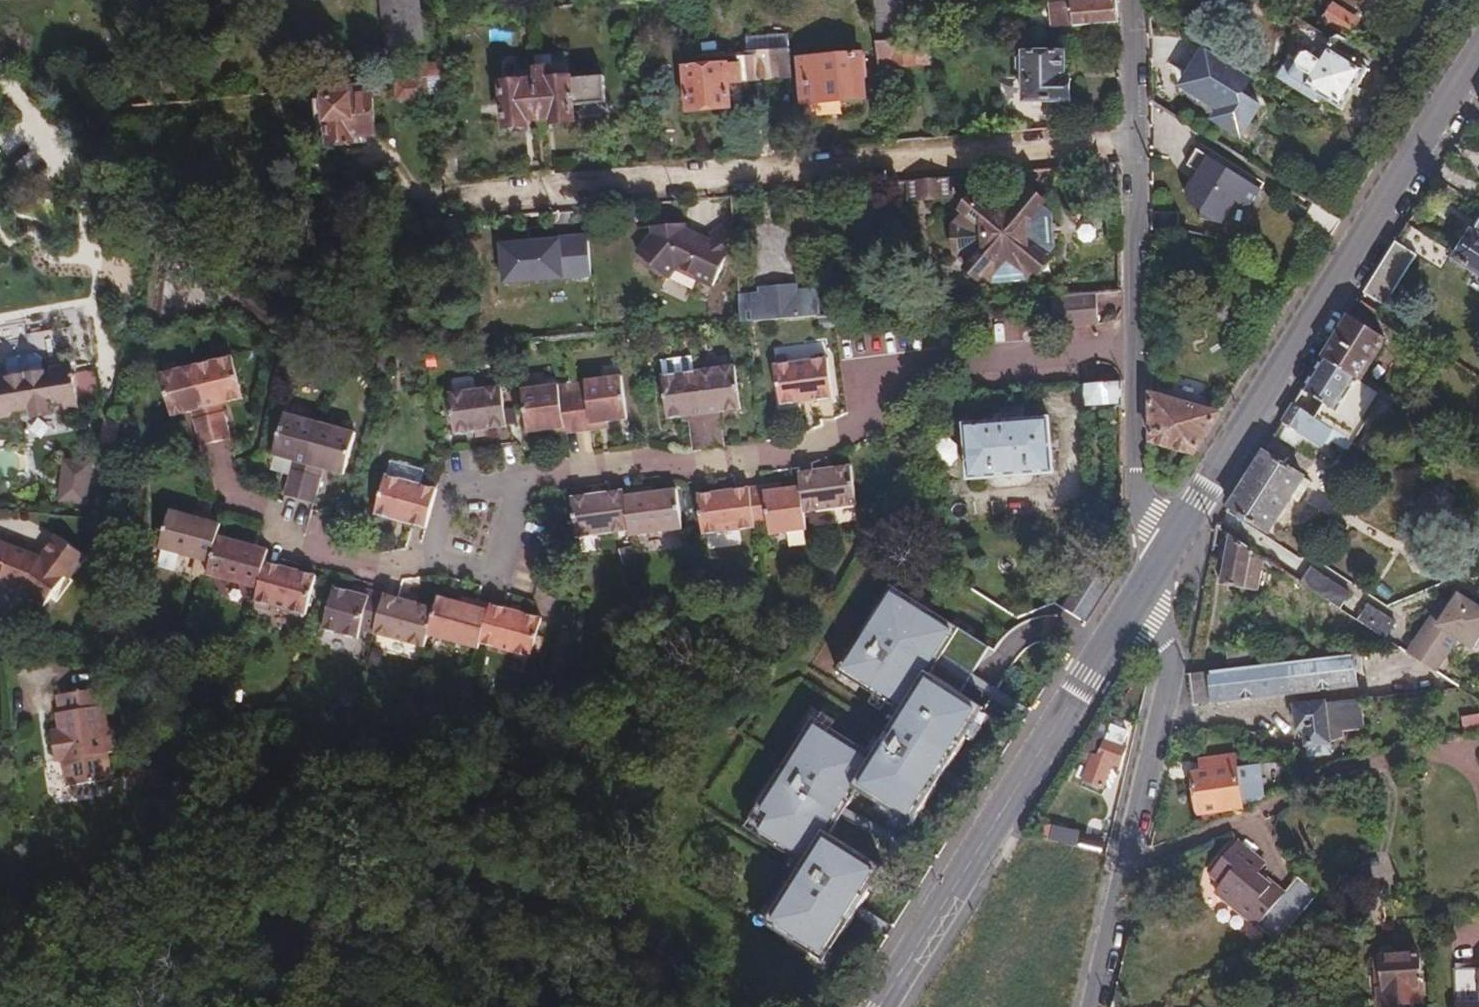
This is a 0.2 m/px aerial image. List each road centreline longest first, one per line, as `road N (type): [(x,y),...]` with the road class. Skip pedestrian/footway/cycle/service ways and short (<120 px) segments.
road 1 (residential): [(424,198),(1136,141)]
road 2 (secondary): [(1478,52),(1169,553)]
road 3 (secondary): [(1134,607),(878,1006)]
road 4 (residential): [(1136,141),(1136,489),(1143,524),(1169,553)]
road 5 (residential): [(1087,1006),(1166,671),(1160,642),(1134,607)]
road 6 (residential): [(1130,0),(1136,141)]

